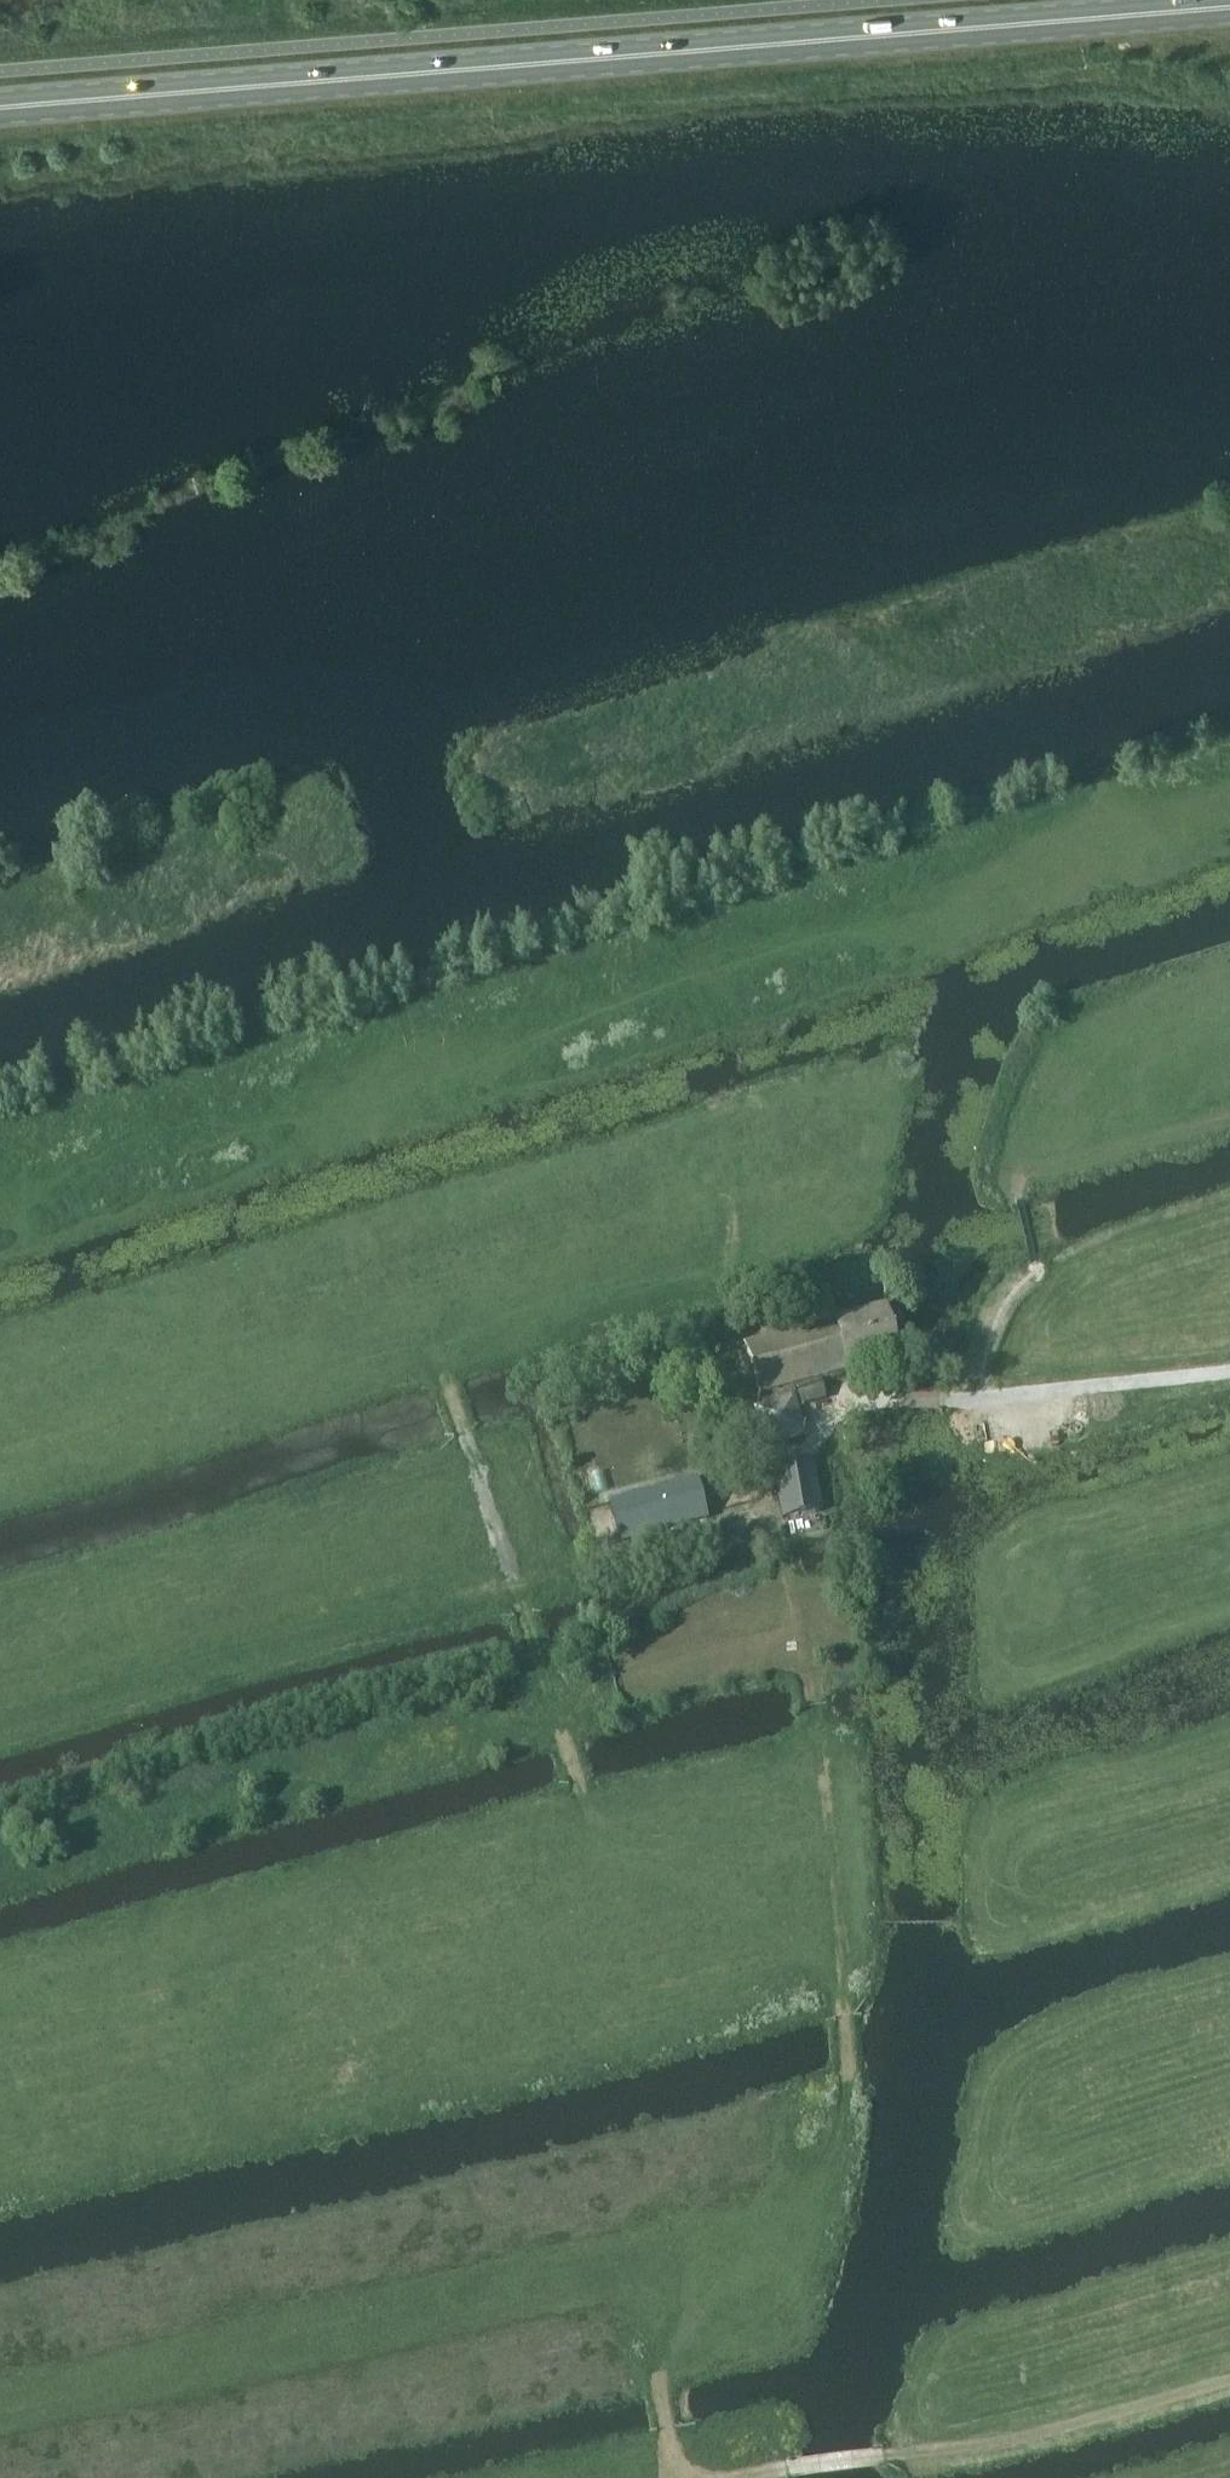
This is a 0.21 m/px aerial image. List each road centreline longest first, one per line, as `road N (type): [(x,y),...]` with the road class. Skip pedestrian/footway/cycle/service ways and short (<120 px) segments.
road 1 (primary): [(0,108),(1229,8)]
road 2 (track): [(705,2477),(1026,2437),(1229,2378)]
road 3 (track): [(688,2477),(624,2296)]

